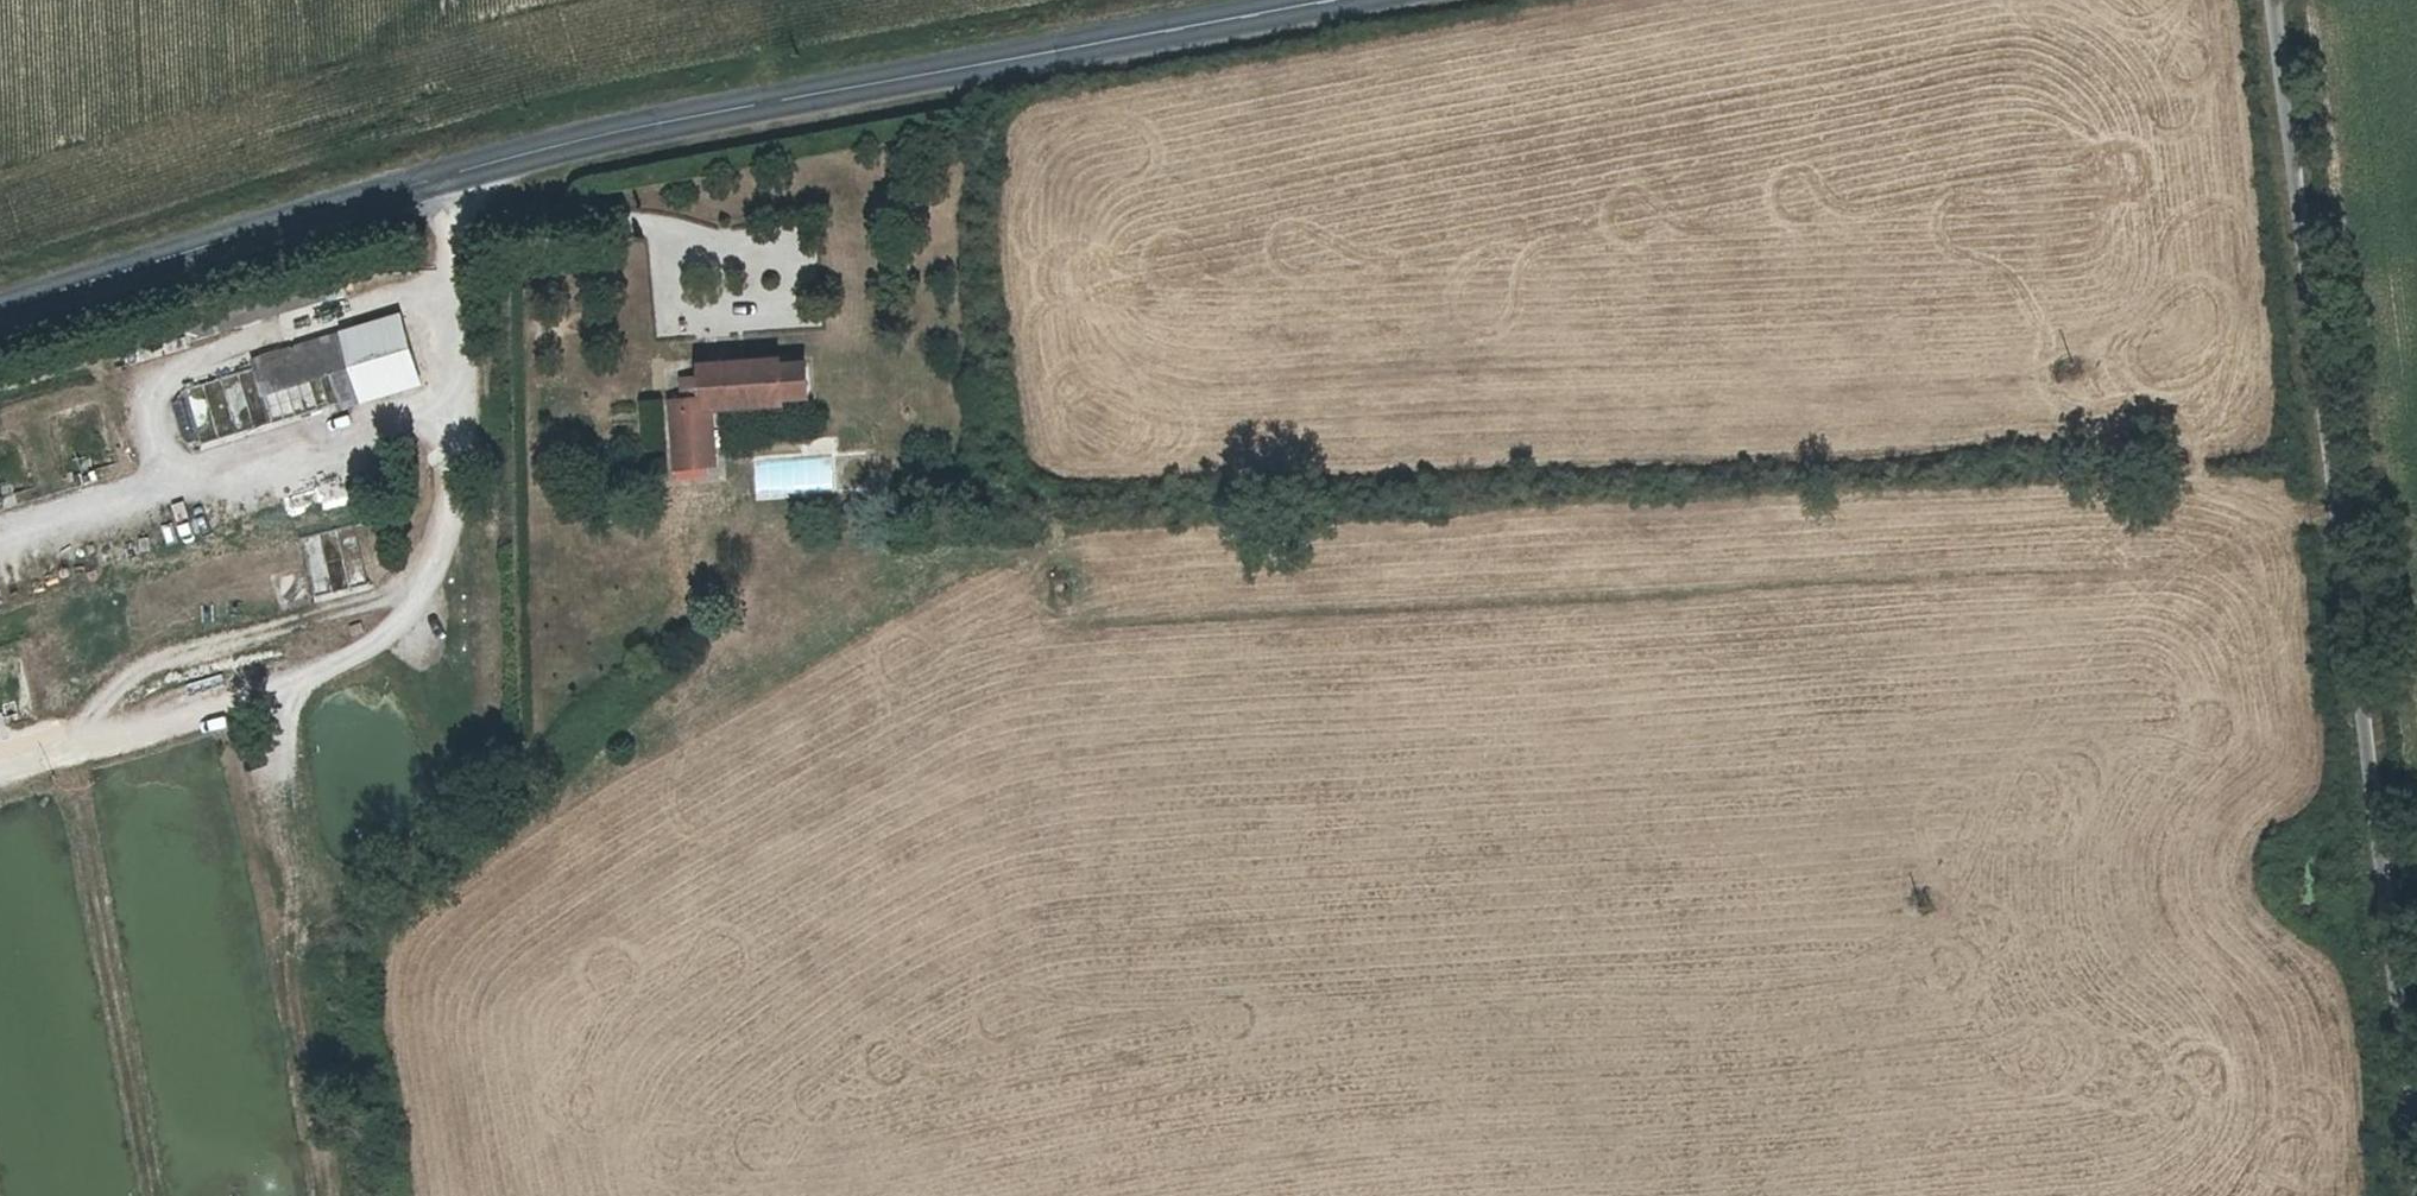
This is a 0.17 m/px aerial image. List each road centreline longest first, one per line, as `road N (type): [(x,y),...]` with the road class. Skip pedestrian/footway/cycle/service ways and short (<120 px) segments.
road 1 (secondary): [(0,311),(605,134),(1293,0)]
road 2 (unclassified): [(2262,0),(2416,1070)]

